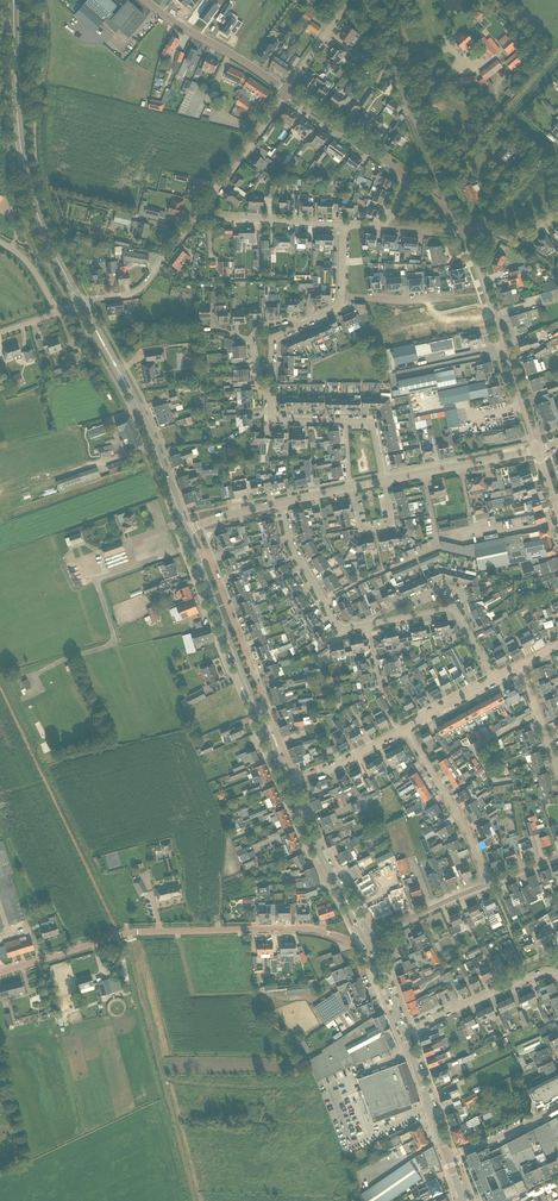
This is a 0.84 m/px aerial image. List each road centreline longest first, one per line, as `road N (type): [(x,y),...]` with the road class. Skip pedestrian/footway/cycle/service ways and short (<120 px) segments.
road 1 (unclassified): [(0,971),(136,931),(299,930),(364,939)]
road 2 (secondary): [(81,303),(31,195),(18,127),(14,0)]
road 3 (unclassified): [(537,450),(464,235)]
road 4 (residential): [(442,209),(444,194),(367,0)]
road 5 (residential): [(489,884),(404,729)]
road 6 (residential): [(257,710),(260,691),(208,558),(196,554)]
road 7 (residential): [(369,625),(338,626),(293,548),(282,502)]
road 8 (secondary): [(257,710),(196,554)]
road 9 (unclassified): [(286,90),(146,0)]
road 10 (track): [(290,998),(193,994),(177,931)]
road 11 (unclassified): [(81,303),(137,291),(203,211)]
road 12 (unclassified): [(384,481),(537,450)]
road 13 (secondary): [(187,530),(128,388)]
road 14 (unclassified): [(407,179),(286,90)]
road 15 (unclassified): [(203,211),(286,90)]
road 16 (residential): [(345,225),(203,211)]
road 17 (residential): [(369,625),(443,585),(462,592),(463,624)]
road 18 (residential): [(404,1032),(526,978)]
road 19 (secondary): [(448,1156),(404,1032)]
road 20 (residential): [(287,783),(404,729)]
road 21 (secondary): [(345,898),(287,783)]
road 22 (unclassified): [(372,936),(489,884)]
road 23 (residential): [(448,1156),(557,1107)]

